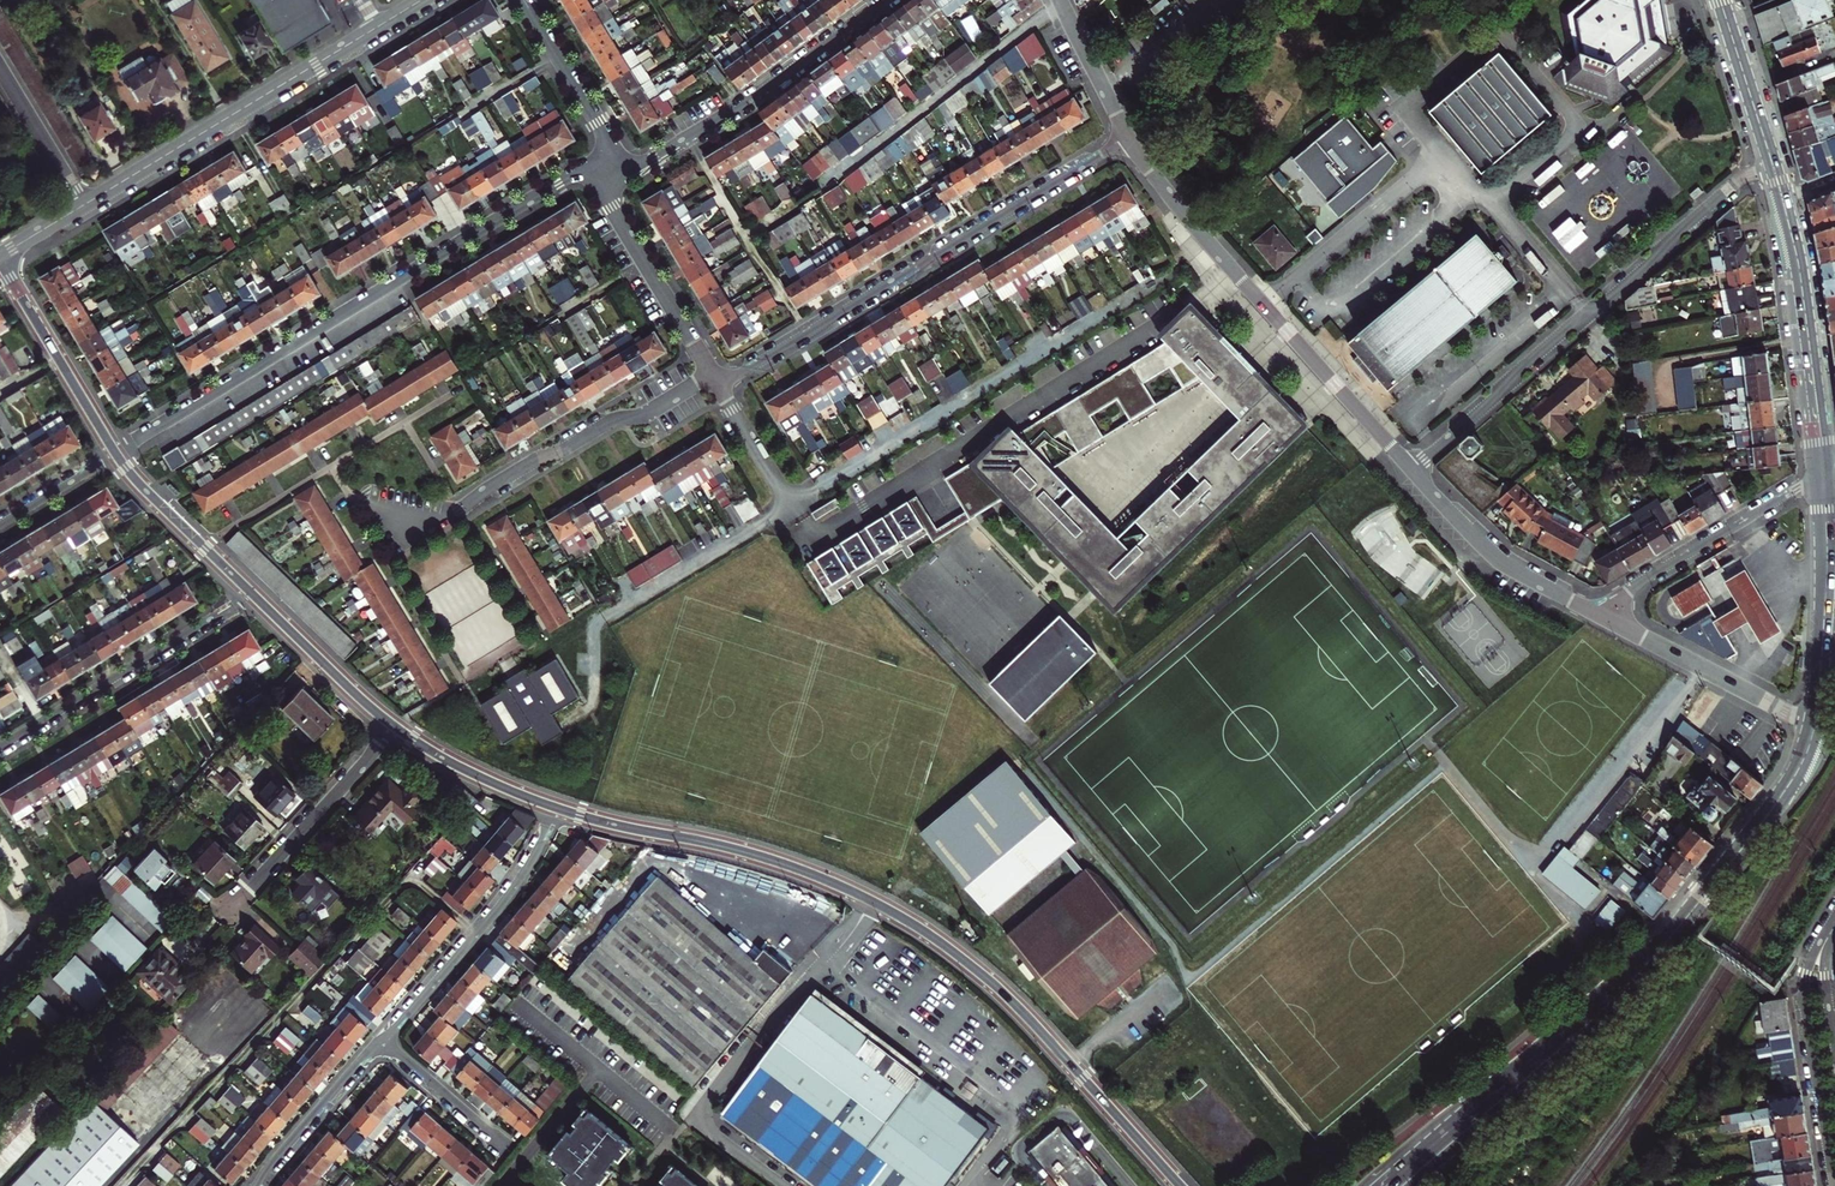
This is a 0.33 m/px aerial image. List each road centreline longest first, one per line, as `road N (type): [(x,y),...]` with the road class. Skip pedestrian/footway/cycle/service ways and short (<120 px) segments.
road 1 (secondary): [(1180,1185),(1010,999),(904,918),(765,858),(556,807)]
road 2 (residential): [(606,173),(557,182),(116,454)]
road 3 (residential): [(720,385),(1128,137)]
road 4 (residential): [(1411,469),(1733,188),(1773,167)]
road 5 (residential): [(791,504),(811,538),(1178,311)]
road 6 (residential): [(791,504),(1171,272)]
road 7 (residential): [(1128,137),(1200,233),(1411,469)]
road 8 (unclassified): [(412,878),(122,1185)]
road 9 (primary): [(1420,1185),(1632,994),(1698,904)]
road 10 (residential): [(366,502),(427,519),(447,515),(529,464),(609,422),(651,411),(713,373)]
road 11 (tertiary): [(377,26),(82,205)]
road 12 (residential): [(566,721),(595,703),(598,621),(791,504)]
road 13 (residential): [(885,0),(757,95),(653,159),(606,173)]
road 14 (residential): [(0,748),(255,596)]
road 15 (primary): [(1782,200),(1802,290),(1822,475)]
road 16 (residential): [(1608,620),(1640,581),(1822,475)]
road 17 (residential): [(1829,935),(1812,955),(1804,987),(1834,1185)]
road 18 (residential): [(1411,469),(1497,559),(1608,620)]
road 19 (primary): [(1822,475),(1826,589),(1815,721)]
road 20 (residential): [(228,908),(393,725)]
road 21 (residential): [(1608,620),(1815,721)]
road 22 (residential): [(606,173),(611,206),(713,373)]
road 23 (secondary): [(1544,1047),(1432,1126),(1364,1185)]
road 24 (secondary): [(116,454),(0,262)]
road 25 (primary): [(1815,721),(1795,775),(1698,904)]
road 26 (primary): [(1698,904),(1544,1047)]
road 27 (primary): [(1544,1047),(1386,1185)]
road 28 (secondary): [(255,596),(116,454)]
road 29 (residential): [(524,0),(604,134),(606,173)]
road 30 (residential): [(381,1041),(253,1185)]
road 31 (secondary): [(393,725),(255,596)]
road 32 (secondary): [(556,807),(465,770),(393,725)]
road 33 (primary): [(1720,0),(1773,167)]
road 34 (residential): [(381,1041),(507,1149)]
road 35 (residential): [(0,70),(82,205)]
road 36 (residential): [(1059,0),(1128,137)]
road 37 (residential): [(556,807),(522,875),(476,933)]
road 38 (residential): [(476,933),(381,1041)]
road 39 (residential): [(720,385),(791,504)]
road 40 (residential): [(0,525),(116,454)]

